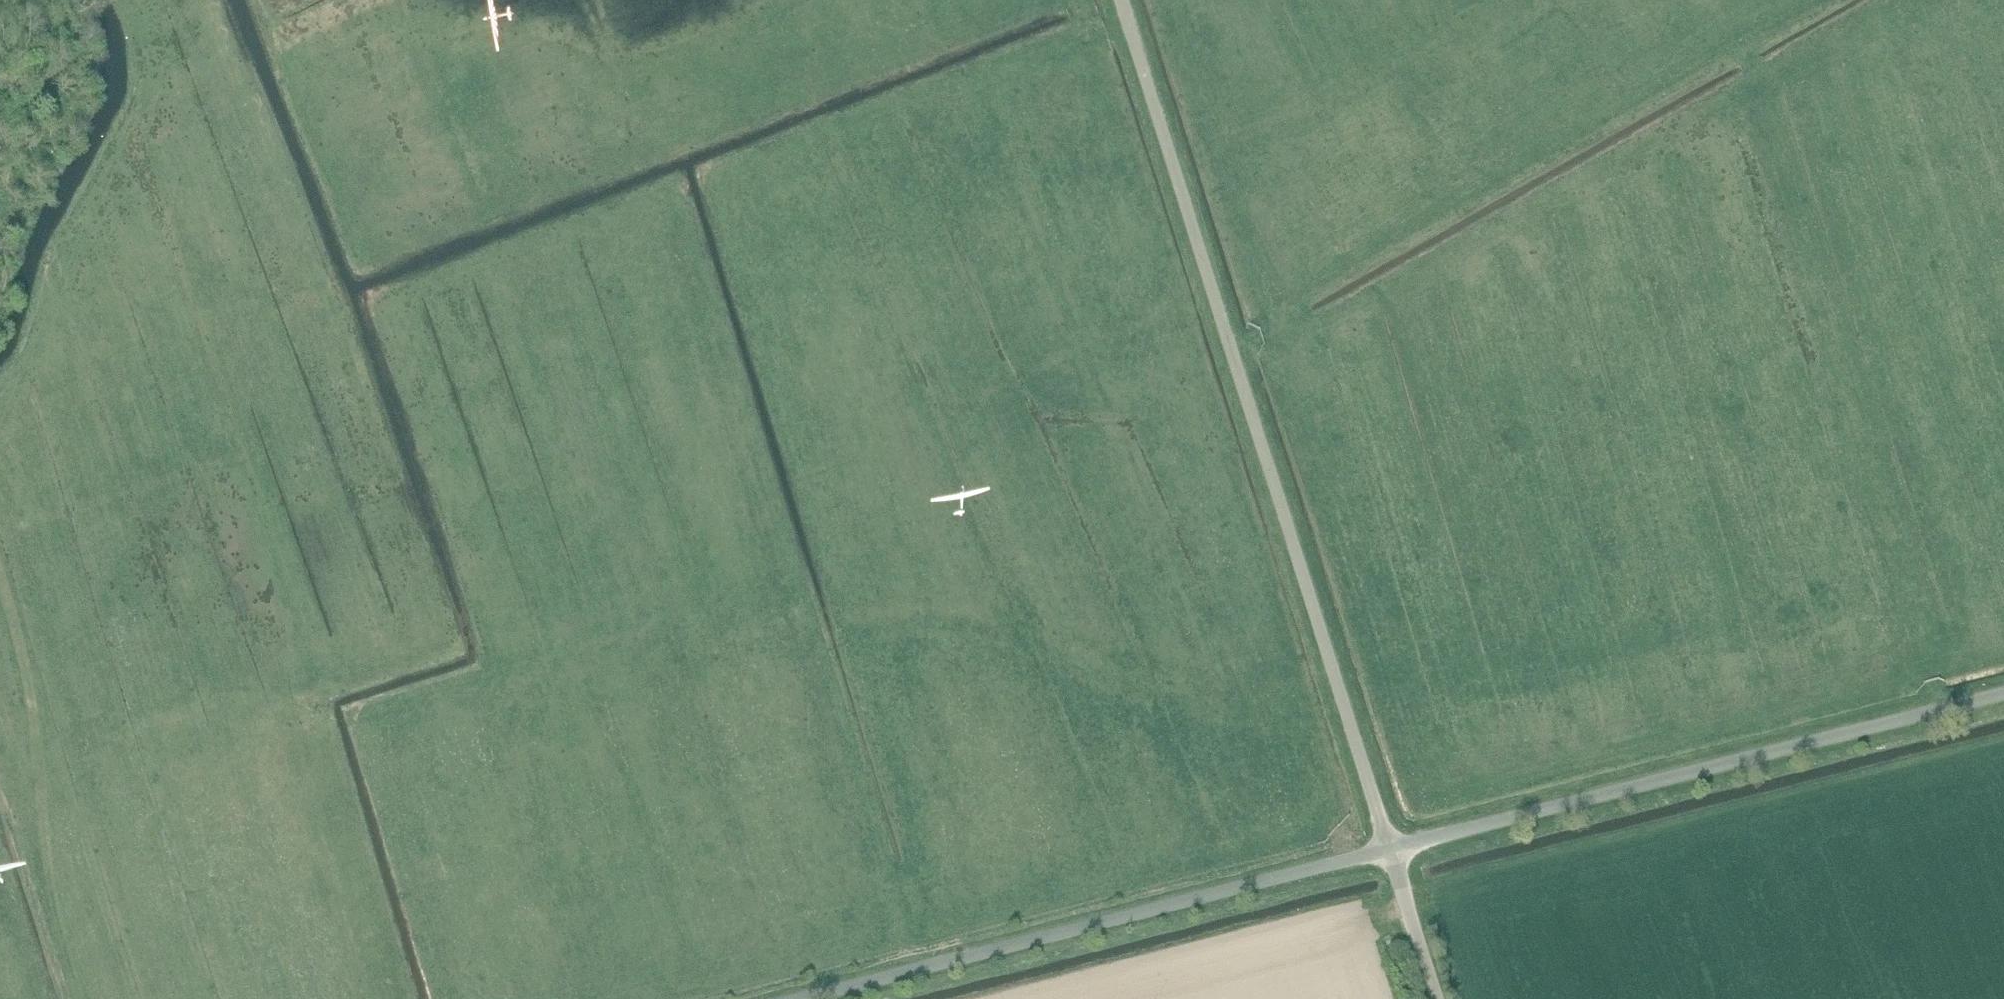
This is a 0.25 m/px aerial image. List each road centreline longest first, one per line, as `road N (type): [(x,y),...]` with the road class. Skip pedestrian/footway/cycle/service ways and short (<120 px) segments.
road 1 (unclassified): [(1388,848),(1117,0)]
road 2 (unclassified): [(1388,848),(2003,693)]
road 3 (unclassified): [(798,998),(1388,848)]
road 4 (track): [(0,577),(31,689),(39,868),(77,998)]
road 5 (unclassified): [(1442,998),(1388,848)]

